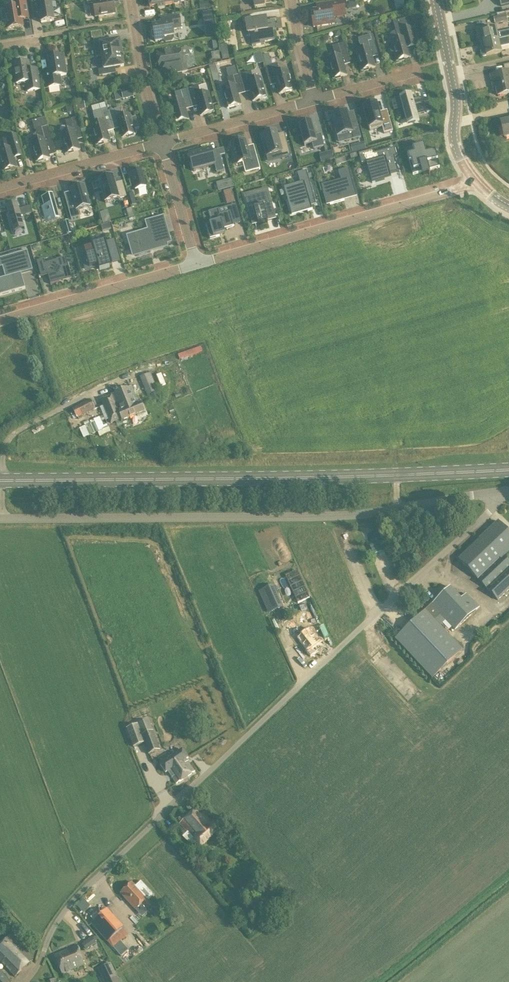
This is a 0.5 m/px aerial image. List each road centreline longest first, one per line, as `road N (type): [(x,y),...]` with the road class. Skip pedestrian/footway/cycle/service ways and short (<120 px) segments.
road 1 (unclassified): [(22,981),(56,918),(79,893),(502,491)]
road 2 (primary): [(2,480),(508,469)]
road 3 (unclassified): [(3,518),(337,516),(502,491)]
road 4 (residential): [(198,263),(485,181)]
road 5 (residential): [(0,320),(198,263)]
road 6 (tertiary): [(485,181),(463,148),(434,0)]
road 7 (residential): [(162,142),(0,187)]
road 8 (residential): [(315,100),(162,142)]
road 9 (residential): [(162,142),(130,0)]
road 10 (unclassified): [(2,480),(6,442),(18,430),(96,391)]
road 11 (residential): [(198,263),(162,142)]

